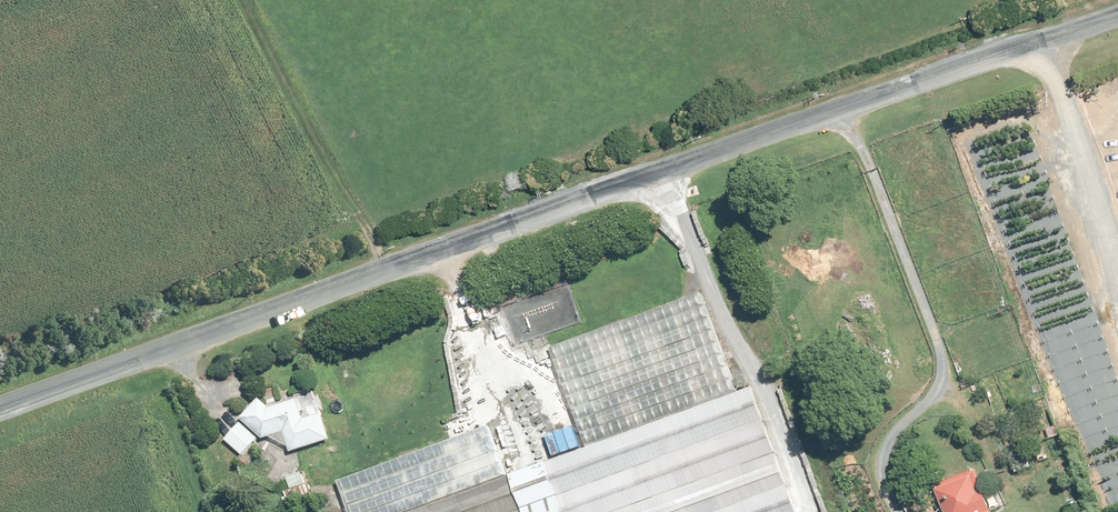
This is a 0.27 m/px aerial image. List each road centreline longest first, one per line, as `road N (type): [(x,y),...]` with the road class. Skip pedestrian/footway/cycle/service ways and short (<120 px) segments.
road 1 (unclassified): [(1117,21),(0,410)]

